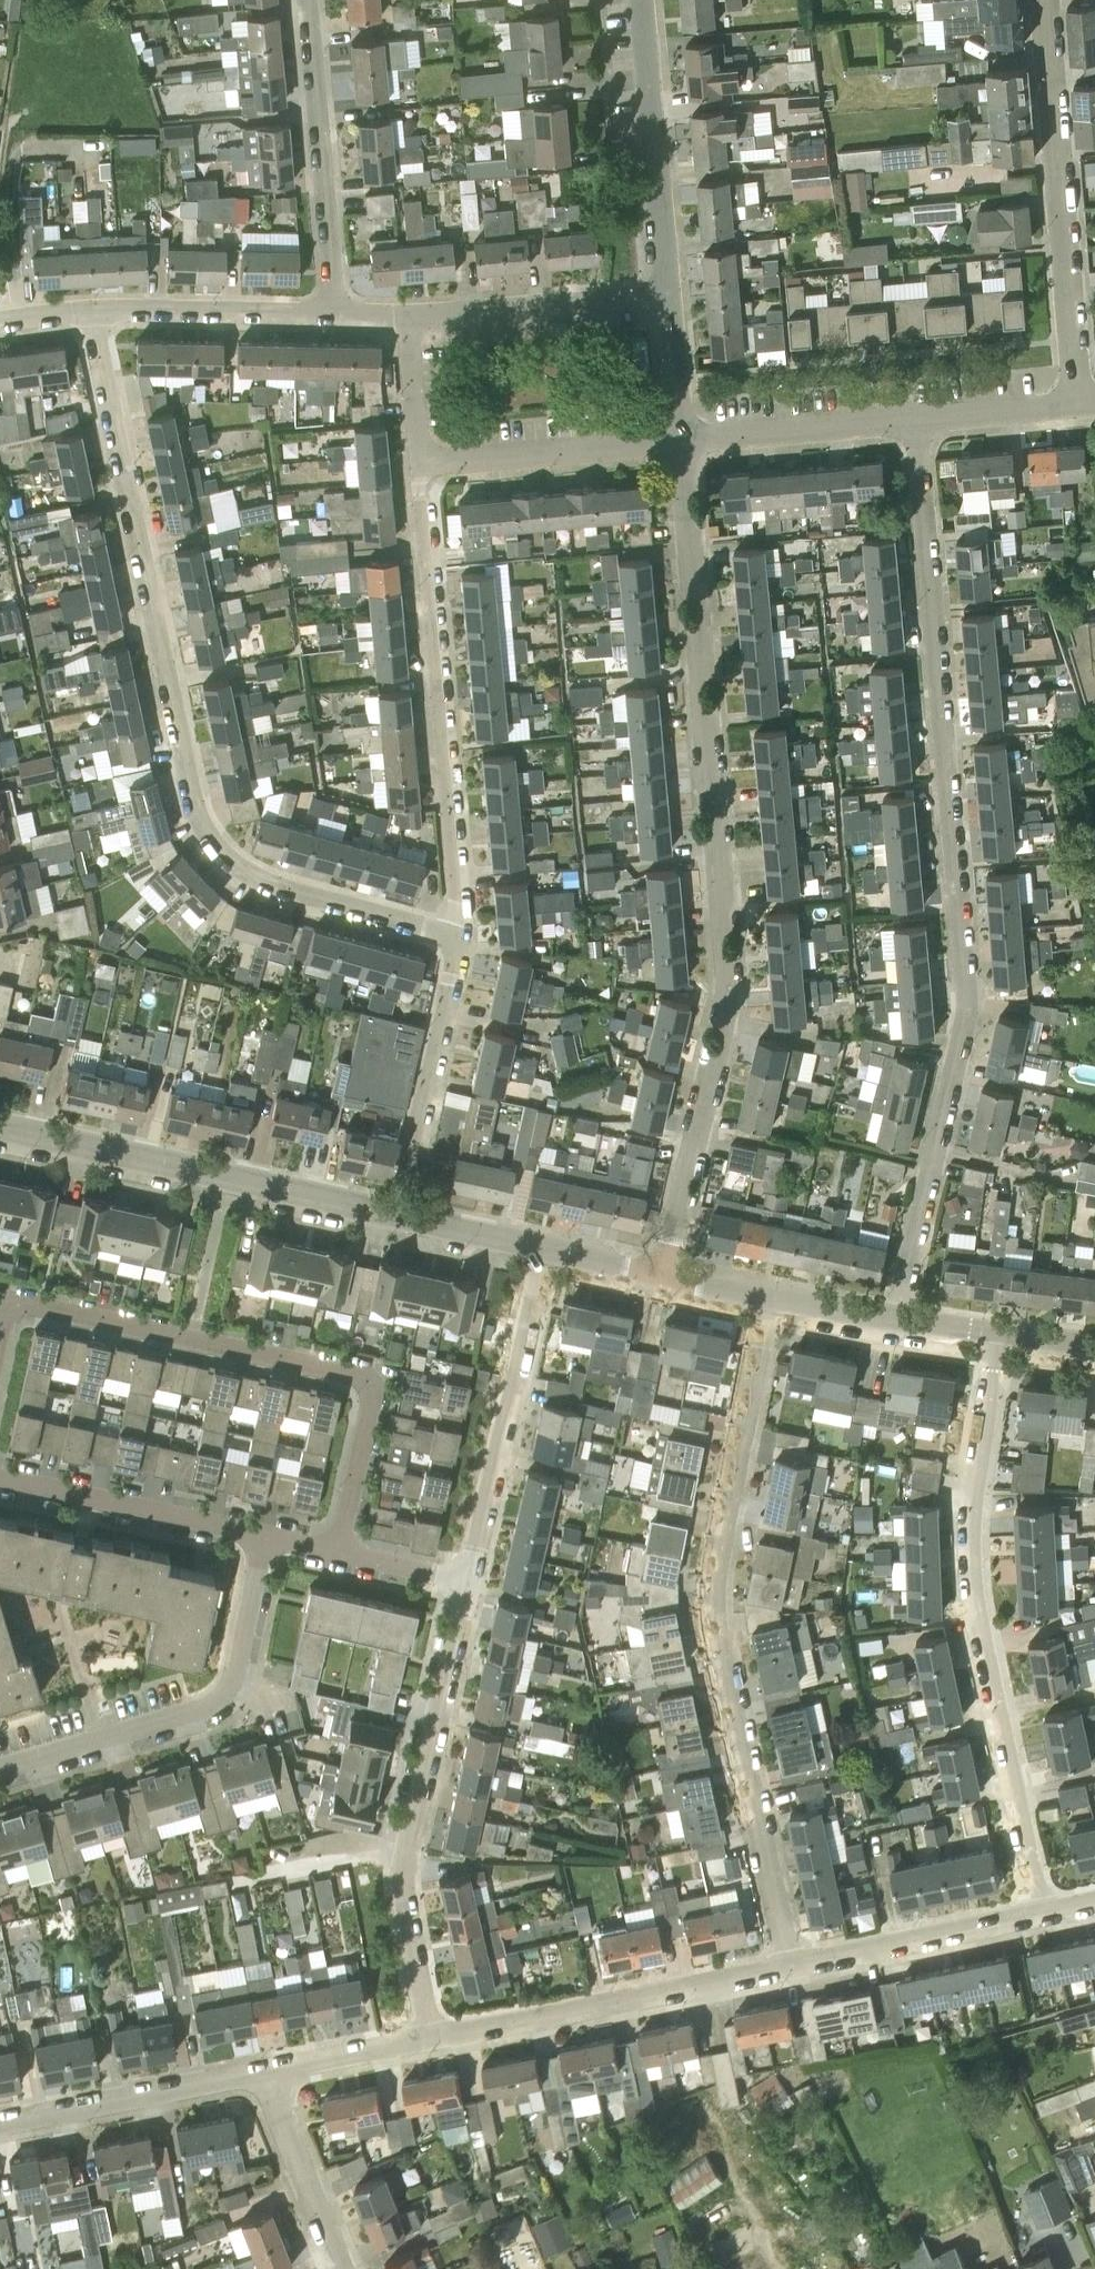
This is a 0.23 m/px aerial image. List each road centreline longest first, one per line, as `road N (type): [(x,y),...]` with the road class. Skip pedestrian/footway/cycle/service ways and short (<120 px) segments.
road 1 (residential): [(896,1322),(967,1000),(917,418)]
road 2 (residential): [(663,1273),(728,984),(681,440)]
road 3 (residential): [(461,945),(248,874),(203,818),(180,752),(104,306)]
road 4 (residential): [(788,1968),(713,1599),(768,1298)]
road 5 (residential): [(1040,1914),(970,1571),(972,1484),(997,1338)]
road 6 (residential): [(338,1552),(373,1397),(363,1377),(26,1302),(10,1306),(0,1336)]
road 7 (residential): [(461,945),(418,463)]
road 8 (residential): [(428,2040),(402,1879),(469,1581)]
road 9 (residential): [(417,1219),(0,1128)]
road 10 (residential): [(1079,406),(1043,0)]
road 11 (residential): [(261,1535),(236,1667),(219,1700),(0,1767)]
road 12 (residential): [(428,2040),(788,1968)]
road 13 (residential): [(469,1581),(542,1247)]
road 14 (residential): [(335,312),(307,0)]
road 15 (residential): [(668,294),(638,0)]
road 16 (unclassified): [(417,1219),(461,945)]
road 17 (residential): [(0,1480),(261,1535)]
road 18 (residential): [(0,2121),(262,2071)]
road 19 (residential): [(418,463),(681,440)]
road 20 (unclassified): [(407,314),(668,294)]
road 21 (residential): [(788,1968),(1040,1914)]
road 22 (residential): [(681,440),(917,418)]
road 23 (residential): [(104,306),(335,312)]
road 24 (residential): [(341,2268),(262,2071)]
road 25 (residential): [(262,2071),(428,2040)]
road 26 (residential): [(917,418),(1079,406)]
road 27 (unclassified): [(418,463),(407,314)]
road 28 (residential): [(681,440),(668,294)]
road 29 (residential): [(338,1552),(469,1581)]
road 30 (residential): [(896,1322),(768,1298)]
road 31 (residential): [(542,1247),(417,1219)]
road 32 (residential): [(663,1273),(542,1247)]

